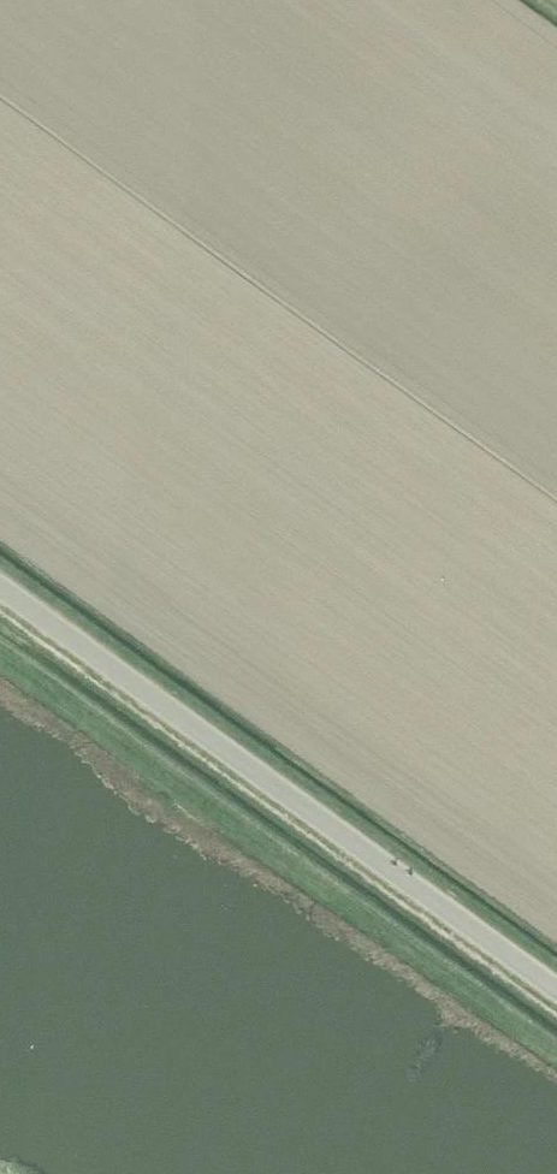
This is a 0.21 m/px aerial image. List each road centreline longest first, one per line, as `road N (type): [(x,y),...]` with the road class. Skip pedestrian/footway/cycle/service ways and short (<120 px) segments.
road 1 (tertiary): [(556,997),(0,594)]

